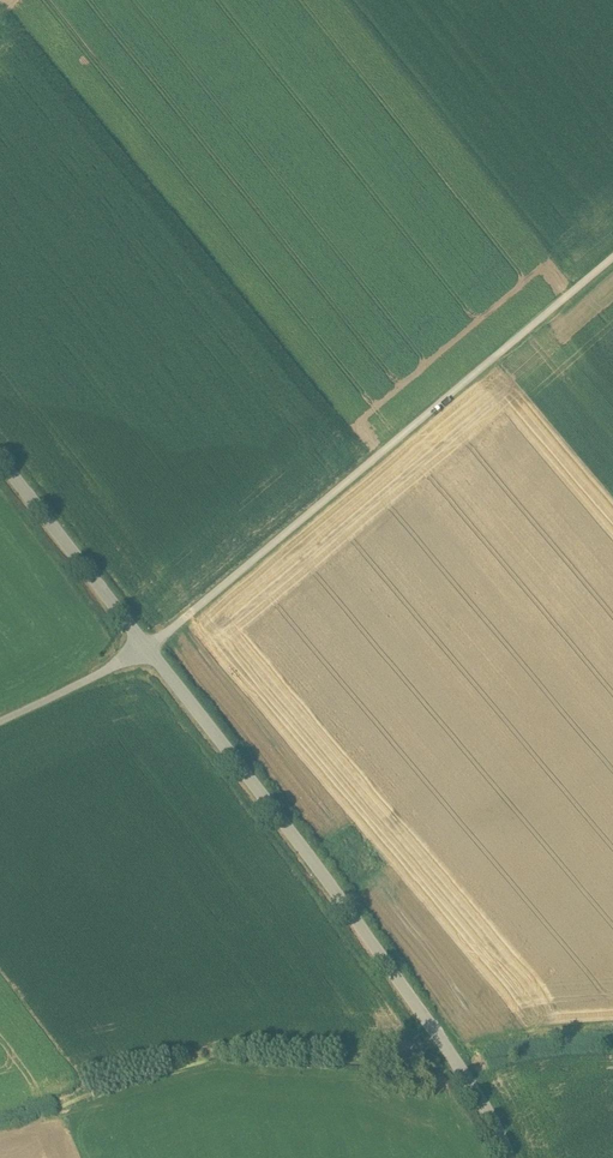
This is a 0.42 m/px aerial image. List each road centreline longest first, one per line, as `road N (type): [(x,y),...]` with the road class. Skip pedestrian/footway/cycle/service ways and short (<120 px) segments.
road 1 (tertiary): [(507,1157),(465,1071),(149,648)]
road 2 (track): [(149,648),(612,257)]
road 3 (tertiary): [(149,648),(0,459)]
road 4 (unclassified): [(0,718),(149,648)]

